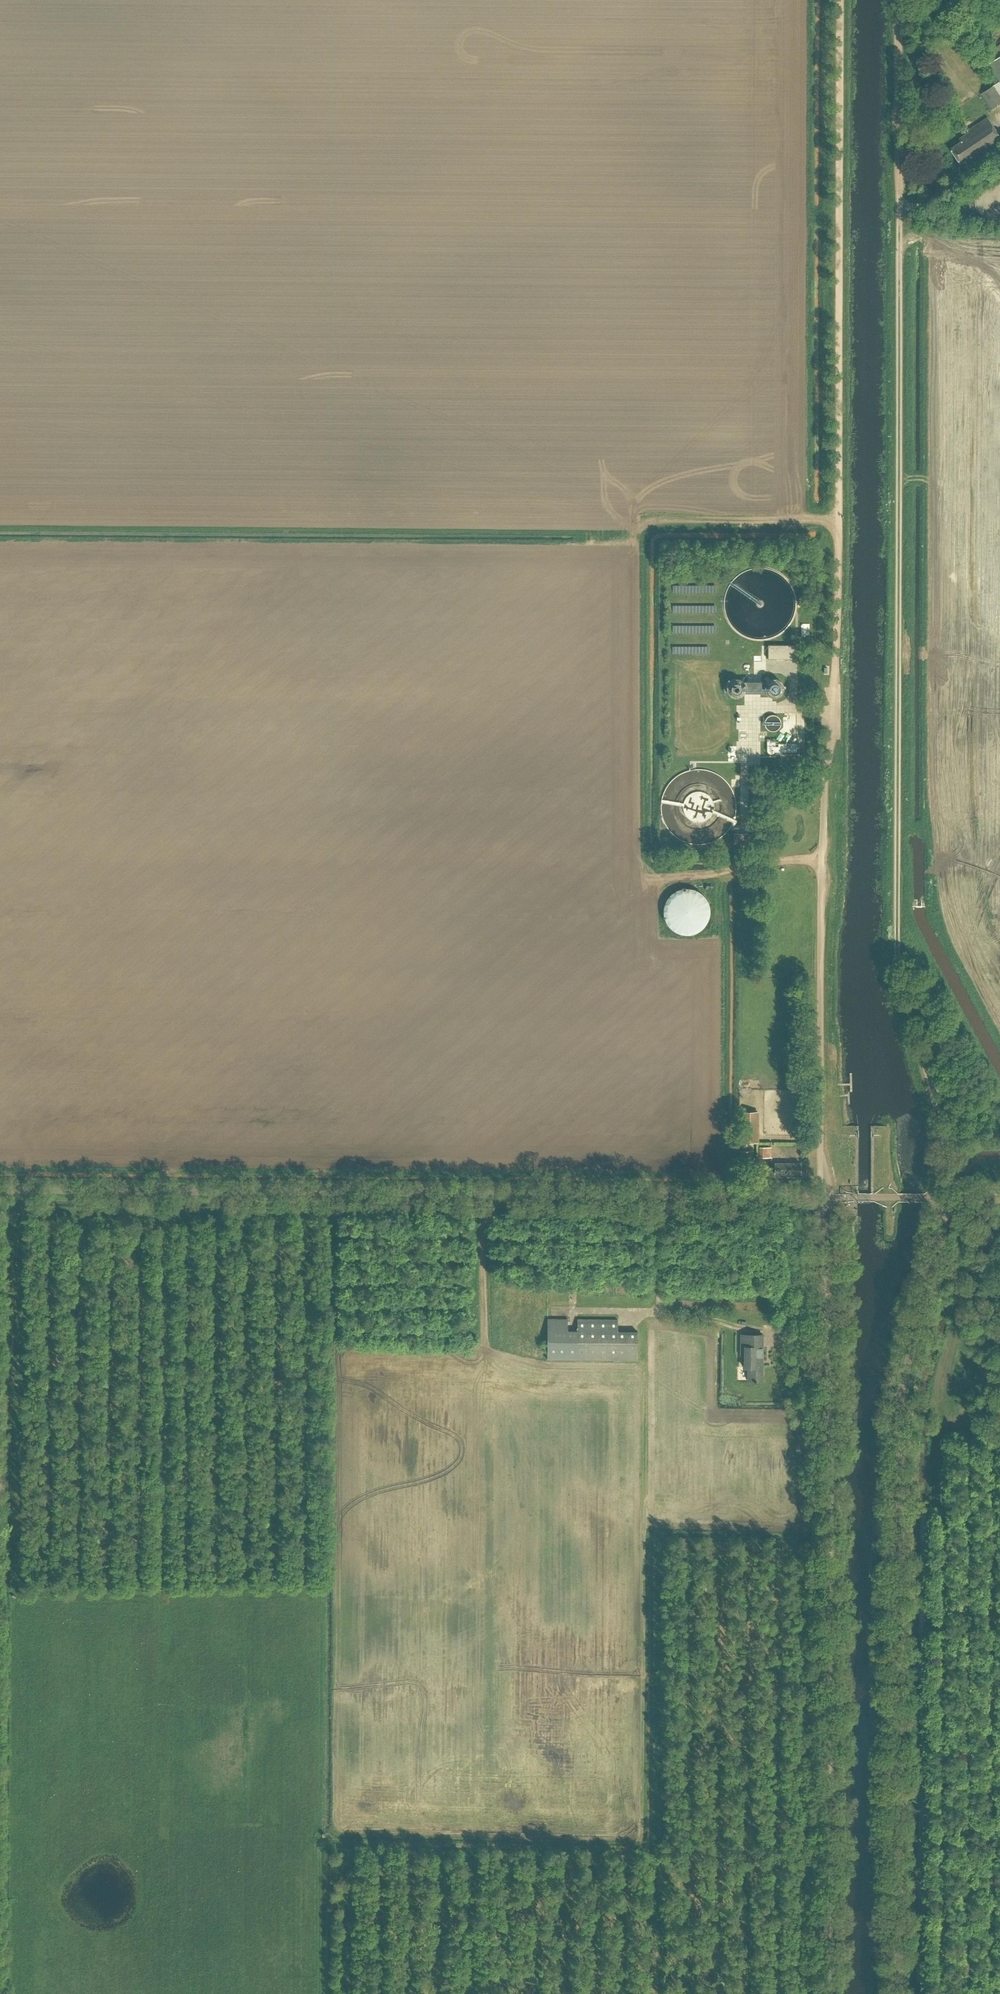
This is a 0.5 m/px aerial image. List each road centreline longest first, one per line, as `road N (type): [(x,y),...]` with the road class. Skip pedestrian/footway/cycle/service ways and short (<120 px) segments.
road 1 (unclassified): [(943,1197),(941,1133),(897,958),(900,216)]
road 2 (unclassified): [(0,1190),(943,1197)]
road 3 (unclassified): [(899,1993),(901,1415),(943,1197)]
road 4 (track): [(822,1197),(832,1433),(828,1993)]
road 5 (track): [(835,658),(839,0)]
road 6 (track): [(900,216),(900,0)]

